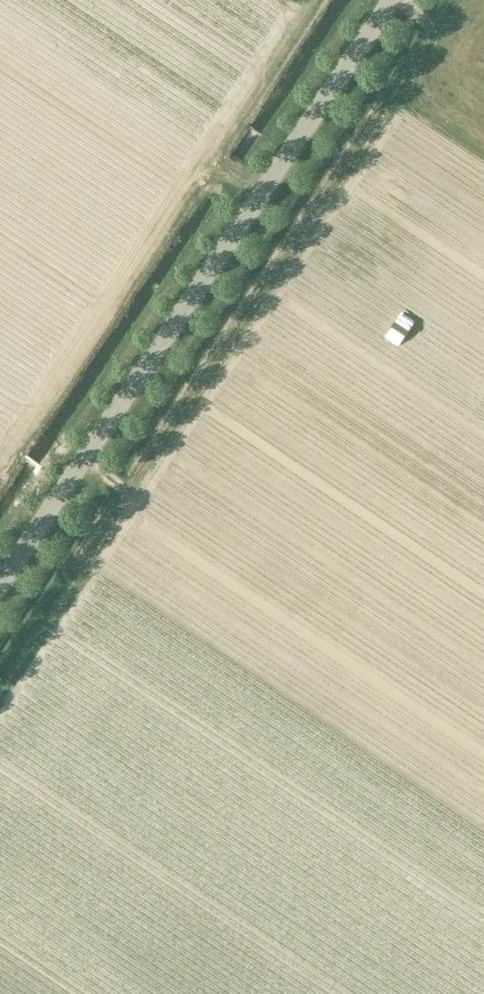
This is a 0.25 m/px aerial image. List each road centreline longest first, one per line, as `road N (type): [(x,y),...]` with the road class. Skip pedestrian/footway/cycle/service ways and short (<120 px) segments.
road 1 (unclassified): [(0,585),(392,0)]

